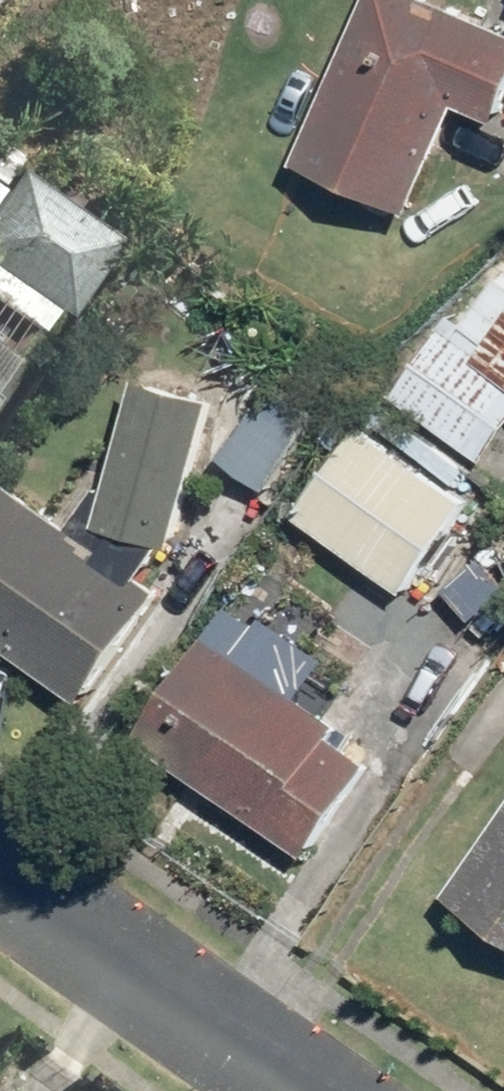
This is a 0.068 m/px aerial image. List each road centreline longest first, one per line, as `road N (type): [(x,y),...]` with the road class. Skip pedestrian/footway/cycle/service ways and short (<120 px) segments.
road 1 (residential): [(284,1090),(0,889)]

